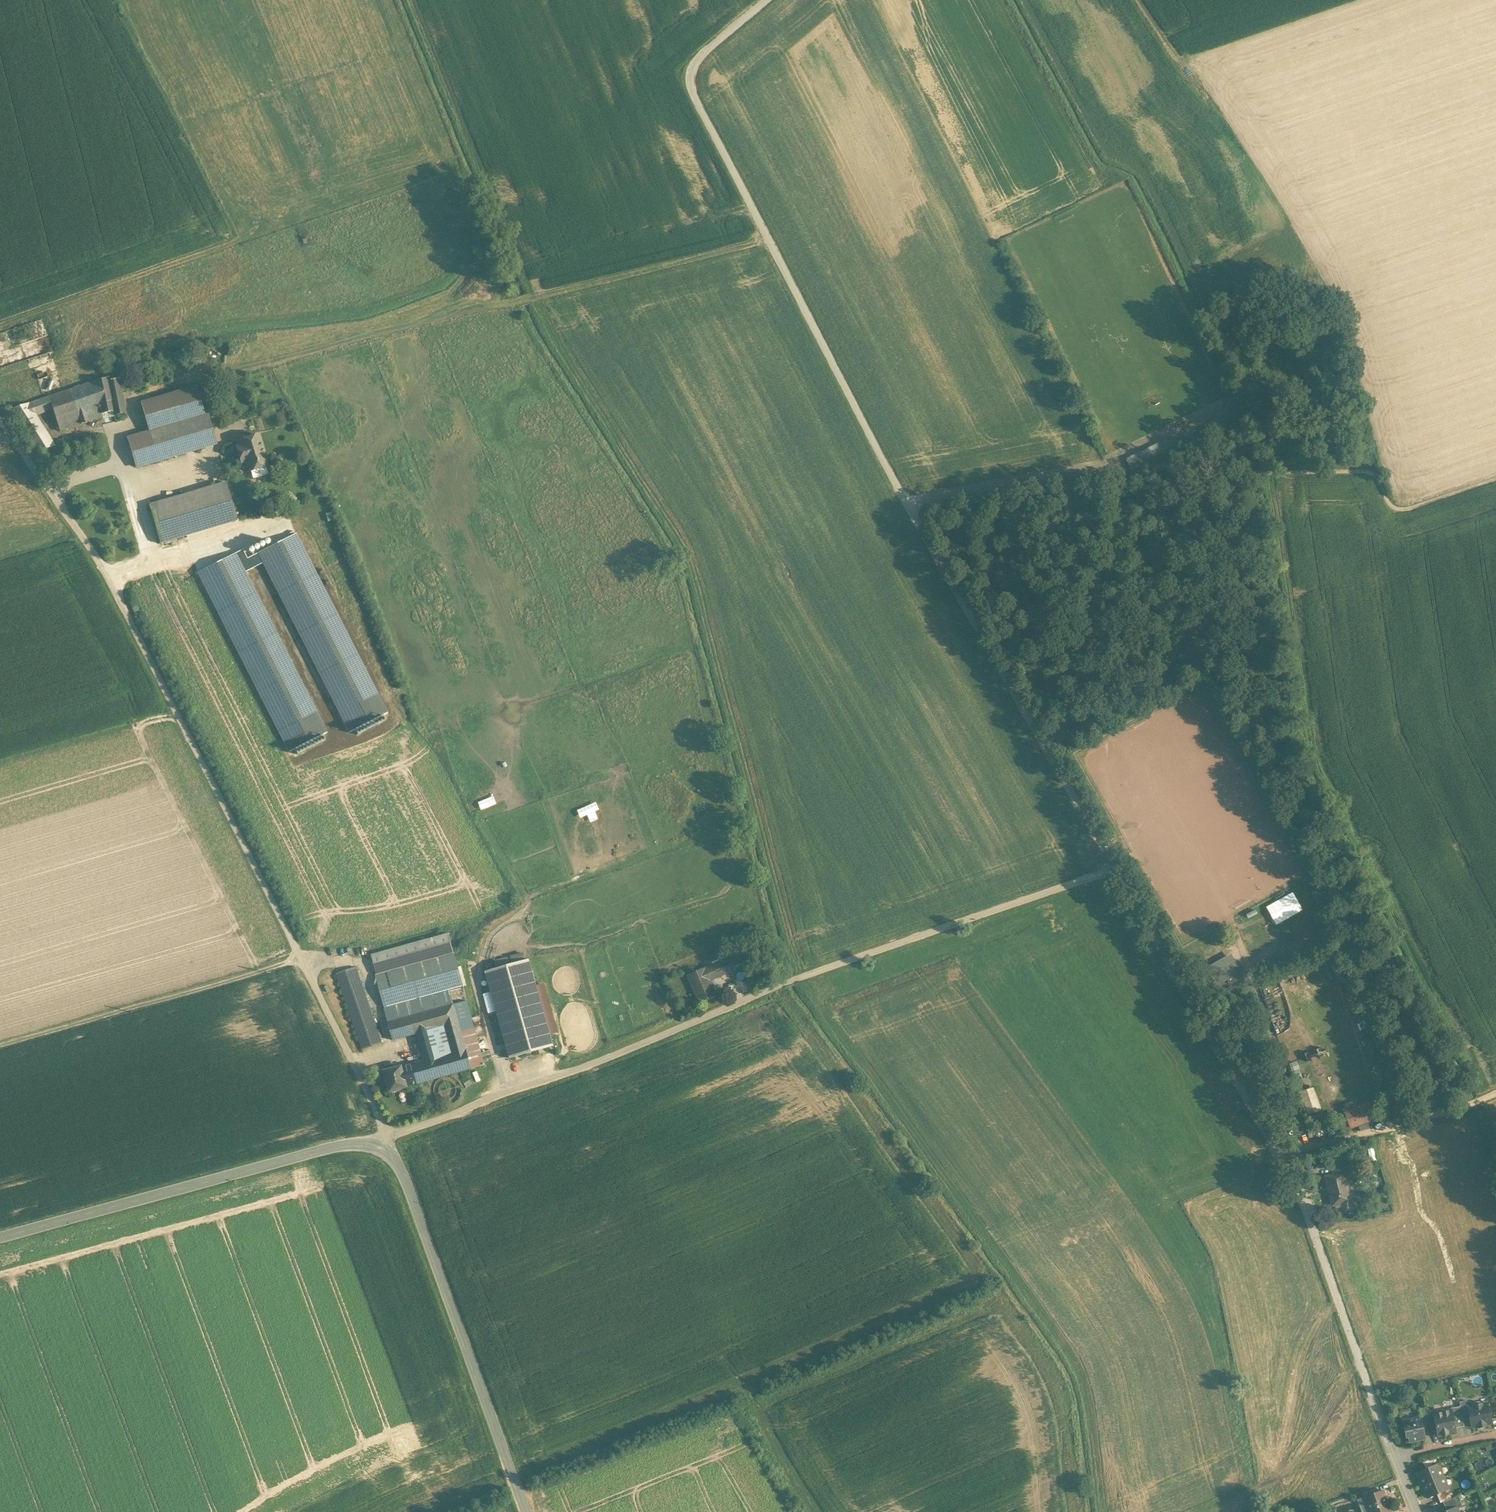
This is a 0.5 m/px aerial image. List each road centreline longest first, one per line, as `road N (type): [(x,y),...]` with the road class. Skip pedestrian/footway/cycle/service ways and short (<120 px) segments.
road 1 (residential): [(385,1137),(614,1058),(879,947),(1126,864),(1286,1160),(1393,1456)]
road 2 (track): [(771,0),(696,62),(687,83),(991,659),(1126,864)]
road 3 (track): [(0,425),(101,562),(385,1137)]
road 4 (track): [(770,239),(210,379)]
road 5 (residential): [(528,1511),(385,1137)]
road 6 (residential): [(0,1239),(385,1137)]
road 7 (track): [(304,961),(0,1043)]
road 8 (track): [(907,501),(1106,463)]
road 9 (track): [(109,578),(142,567),(151,545),(120,453)]

